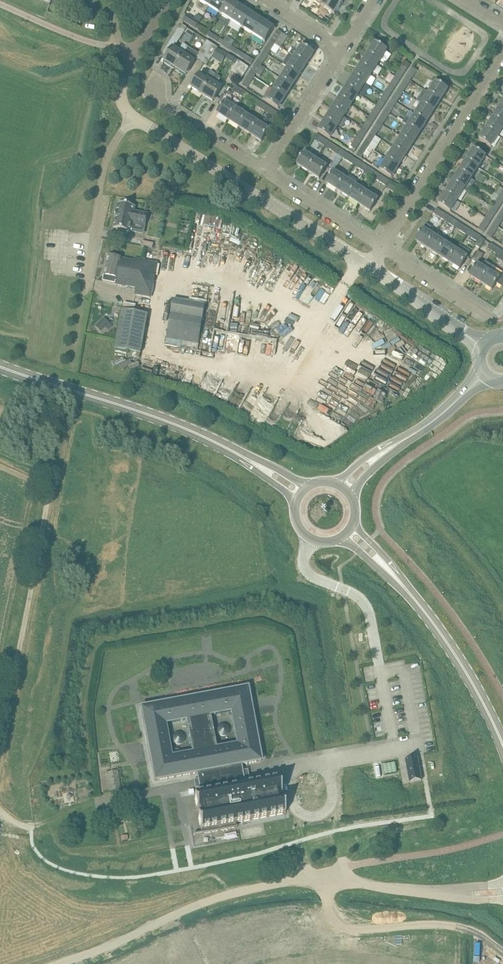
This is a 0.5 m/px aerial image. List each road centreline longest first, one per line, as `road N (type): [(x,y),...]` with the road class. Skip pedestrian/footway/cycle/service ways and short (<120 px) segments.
road 1 (unclassified): [(71,963),(224,898),(433,847),(502,791)]
road 2 (tertiary): [(449,894),(272,912),(126,963)]
road 3 (unclassified): [(191,963),(348,924),(416,936),(471,963)]
road 4 (residential): [(370,267),(132,116)]
road 5 (tertiary): [(0,368),(195,432),(255,462)]
road 6 (unclassified): [(0,732),(54,469)]
road 7 (residential): [(383,247),(502,57)]
road 8 (tertiary): [(397,578),(465,666),(502,747)]
road 9 (unclassified): [(83,297),(104,168),(132,116)]
road 10 (residential): [(265,171),(344,49)]
road 11 (residential): [(265,171),(164,106),(156,86)]
road 12 (residential): [(383,247),(265,171)]
road 13 (residential): [(482,344),(370,267)]
road 14 (residential): [(493,320),(383,247)]

